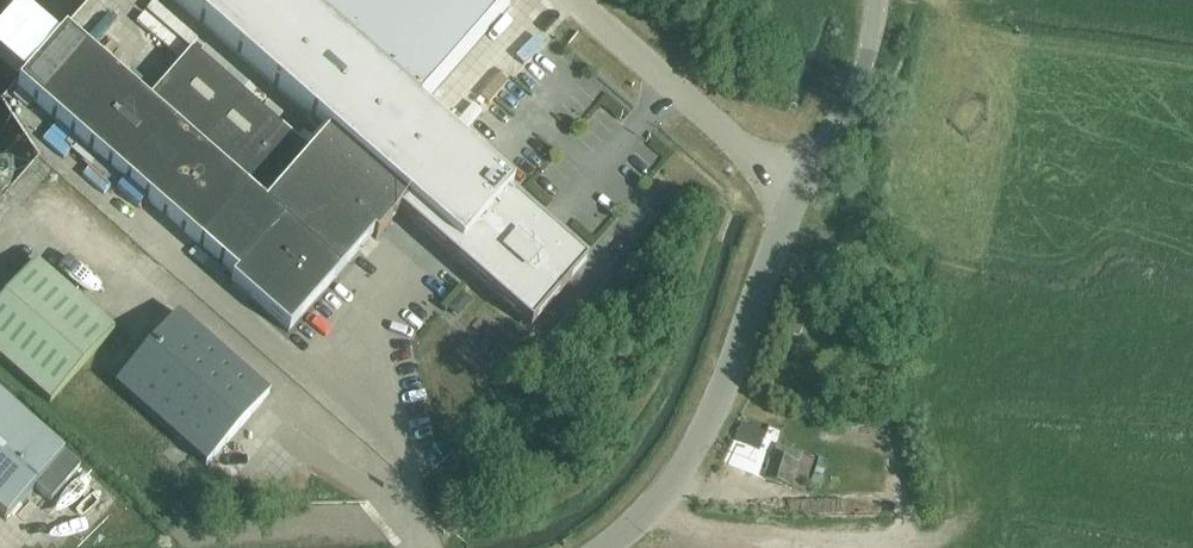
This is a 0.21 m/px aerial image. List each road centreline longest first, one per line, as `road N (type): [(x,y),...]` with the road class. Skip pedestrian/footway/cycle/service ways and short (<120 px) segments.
road 1 (unclassified): [(610,547),(648,515),(701,437),(803,185)]
road 2 (unclassified): [(803,185),(749,152),(575,0)]
road 3 (unclassified): [(803,185),(856,87),(876,0)]

